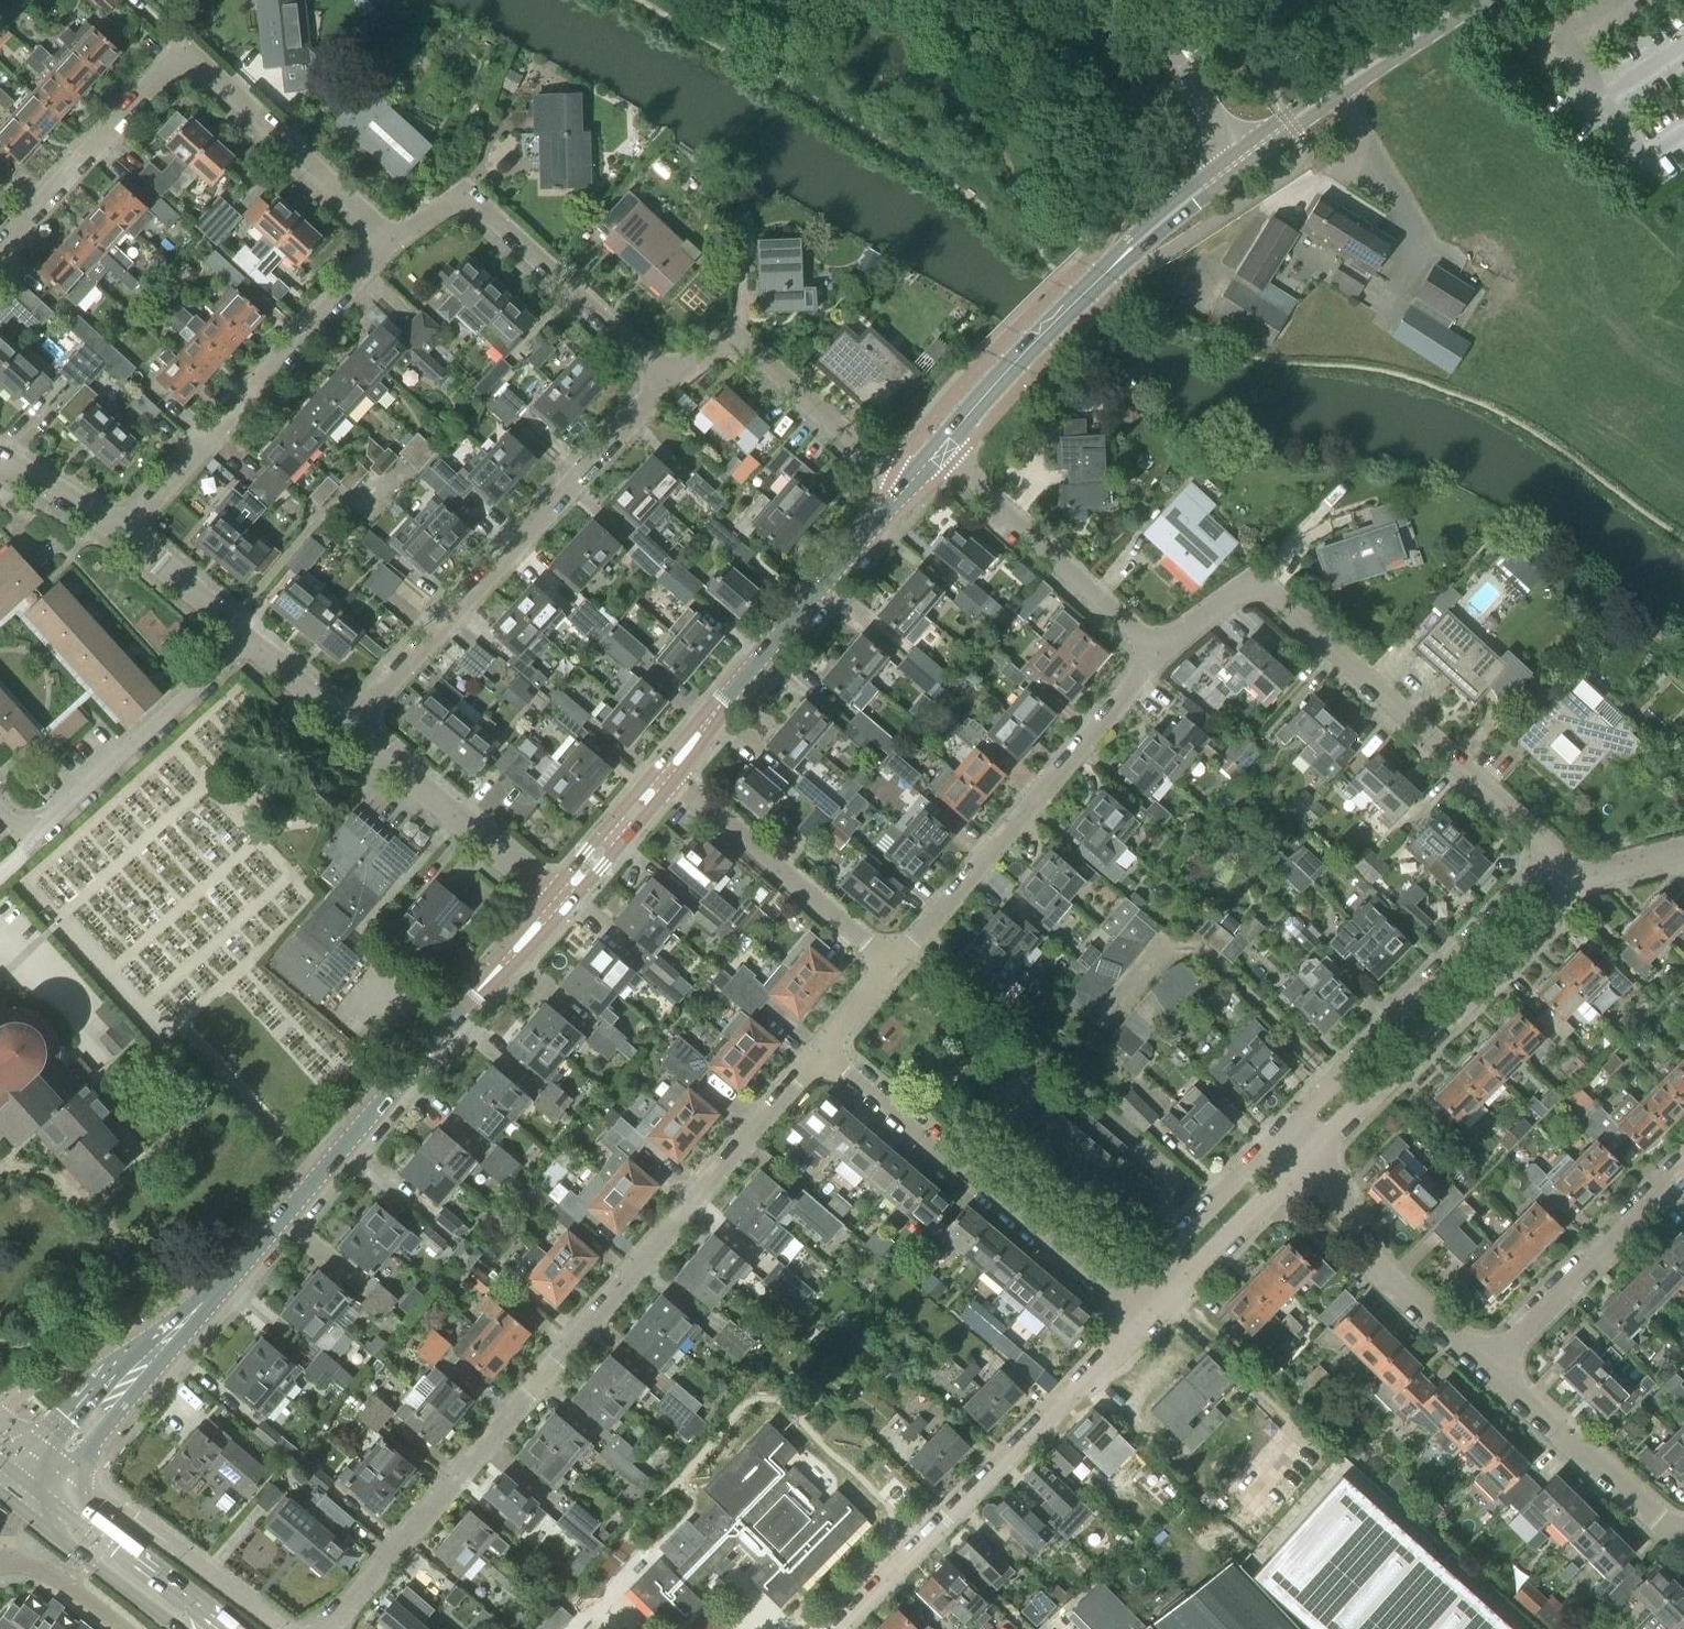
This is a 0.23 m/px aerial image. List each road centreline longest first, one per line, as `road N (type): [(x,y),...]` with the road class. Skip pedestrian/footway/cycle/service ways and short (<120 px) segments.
road 1 (residential): [(328,1628),(823,1054)]
road 2 (tertiary): [(131,1380),(554,905)]
road 3 (residential): [(0,250),(156,79),(193,66),(214,76),(396,242)]
road 4 (residential): [(1554,855),(1258,592),(1237,591),(1158,655)]
road 5 (residential): [(355,722),(676,379)]
road 6 (residential): [(836,1628),(1141,1326)]
road 7 (residential): [(823,1054),(1141,1326)]
road 8 (tertiary): [(941,447),(1121,260),(1239,163)]
road 9 (residential): [(891,969),(1158,655)]
road 10 (residential): [(123,532),(396,242)]
road 11 (residential): [(1314,1164),(1590,878)]
road 12 (residential): [(1554,855),(1285,1136)]
road 13 (tertiary): [(667,774),(908,487)]
road 14 (residential): [(396,242),(450,203),(480,203),(676,379)]
road 15 (residential): [(0,810),(36,839),(253,633)]
road 16 (residential): [(1158,655),(941,447)]
road 17 (residential): [(891,969),(667,774)]
road 18 (residential): [(676,379),(718,350),(739,350),(908,487)]
road 19 (tertiary): [(1473,0),(1239,163)]
road 20 (residential): [(1491,1368),(1386,1275),(1314,1164)]
road 21 (residential): [(1491,1368),(1683,1176)]
road 22 (residential): [(554,905),(355,722)]
road 23 (residential): [(283,1628),(72,1473)]
road 24 (residential): [(1681,1546),(1491,1368)]
road 25 (unclassified): [(1239,163),(1146,36),(1063,0)]
road 26 (residential): [(1285,1136),(1167,1254),(1141,1326)]
road 27 (residential): [(1141,1326),(1314,1164)]
road 28 (tertiary): [(213,1628),(108,1537),(28,1491)]
road 29 (tertiary): [(28,1491),(89,1561),(188,1628)]
road 30 (tertiary): [(554,905),(667,774)]
road 31 (residential): [(253,633),(123,532)]
road 32 (tertiary): [(131,1380),(69,1419),(43,1451),(28,1491)]
road 33 (residential): [(123,532),(0,461)]
road 34 (residential): [(355,722),(253,633)]
road 35 (residential): [(128,1628),(39,1568),(13,1566)]

